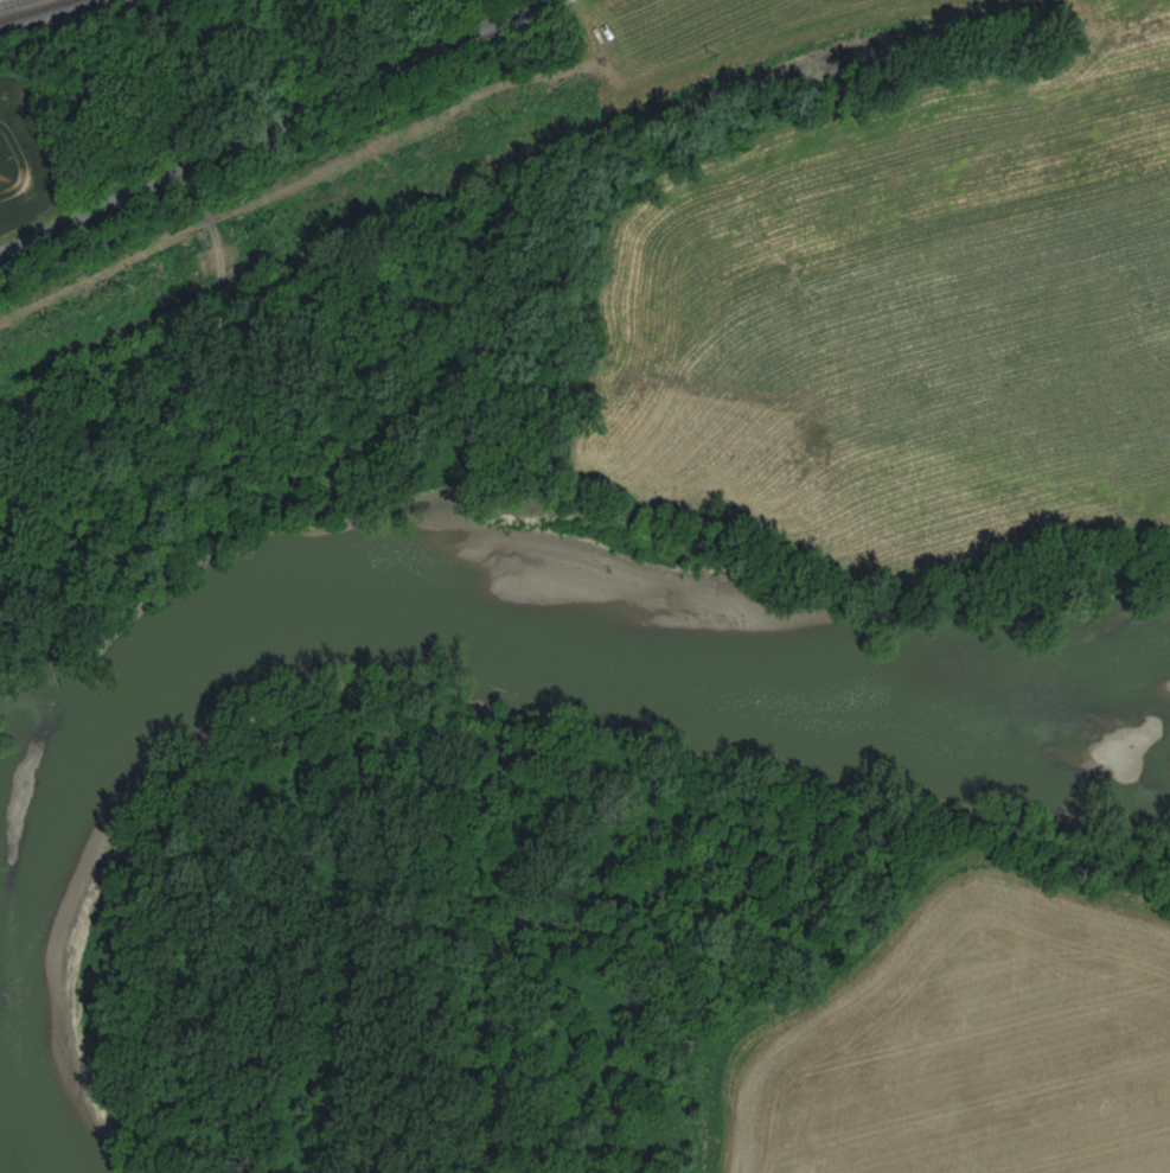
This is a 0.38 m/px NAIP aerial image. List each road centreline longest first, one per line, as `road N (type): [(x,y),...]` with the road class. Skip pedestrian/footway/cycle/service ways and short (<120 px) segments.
road 1 (residential): [(0,256),(554,0)]

